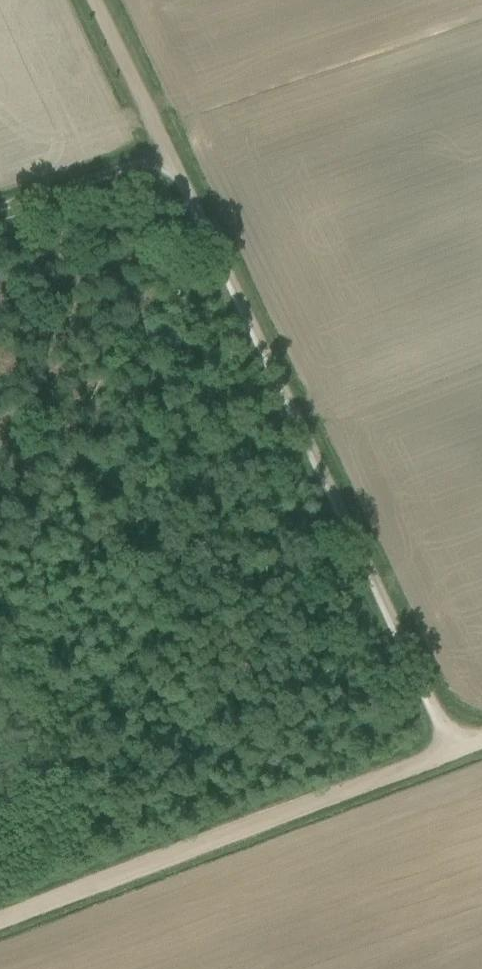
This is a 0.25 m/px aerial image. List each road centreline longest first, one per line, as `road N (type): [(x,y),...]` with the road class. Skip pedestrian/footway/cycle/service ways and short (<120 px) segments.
road 1 (track): [(454,750),(93,0)]
road 2 (track): [(0,920),(454,750)]
road 3 (track): [(0,210),(167,155)]

